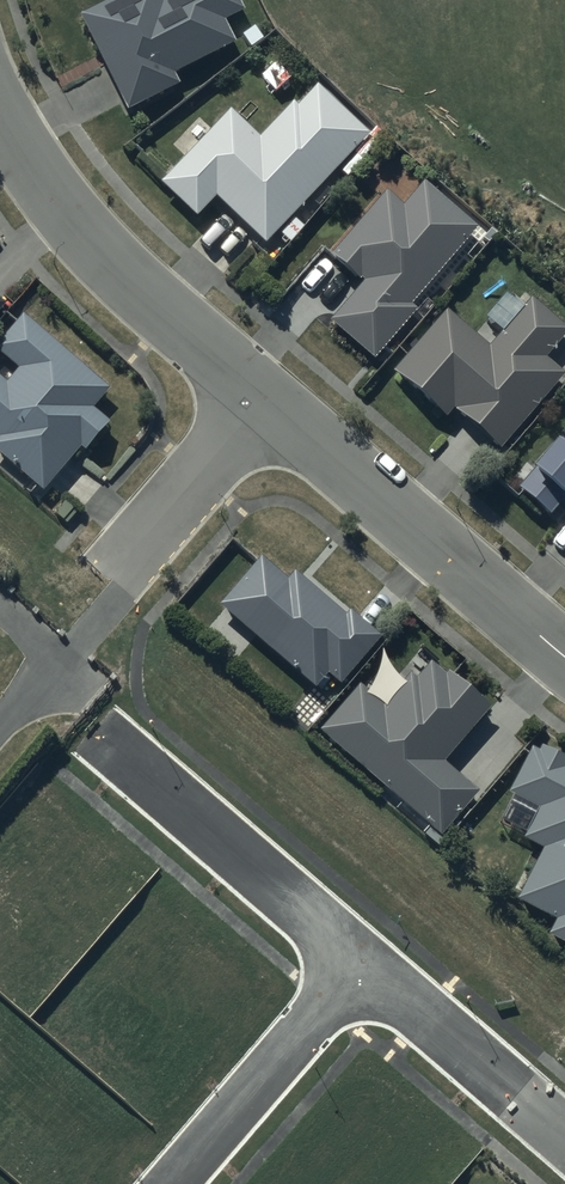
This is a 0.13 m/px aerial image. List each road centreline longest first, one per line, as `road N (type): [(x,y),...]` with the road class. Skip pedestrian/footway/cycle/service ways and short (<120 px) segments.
road 1 (residential): [(266,405),(63,210),(0,115)]
road 2 (residential): [(564,656),(266,405)]
road 3 (residential): [(363,962),(93,729)]
road 4 (residential): [(174,1183),(363,962)]
road 5 (residential): [(564,1137),(363,962)]
road 6 (residential): [(266,405),(113,580)]

